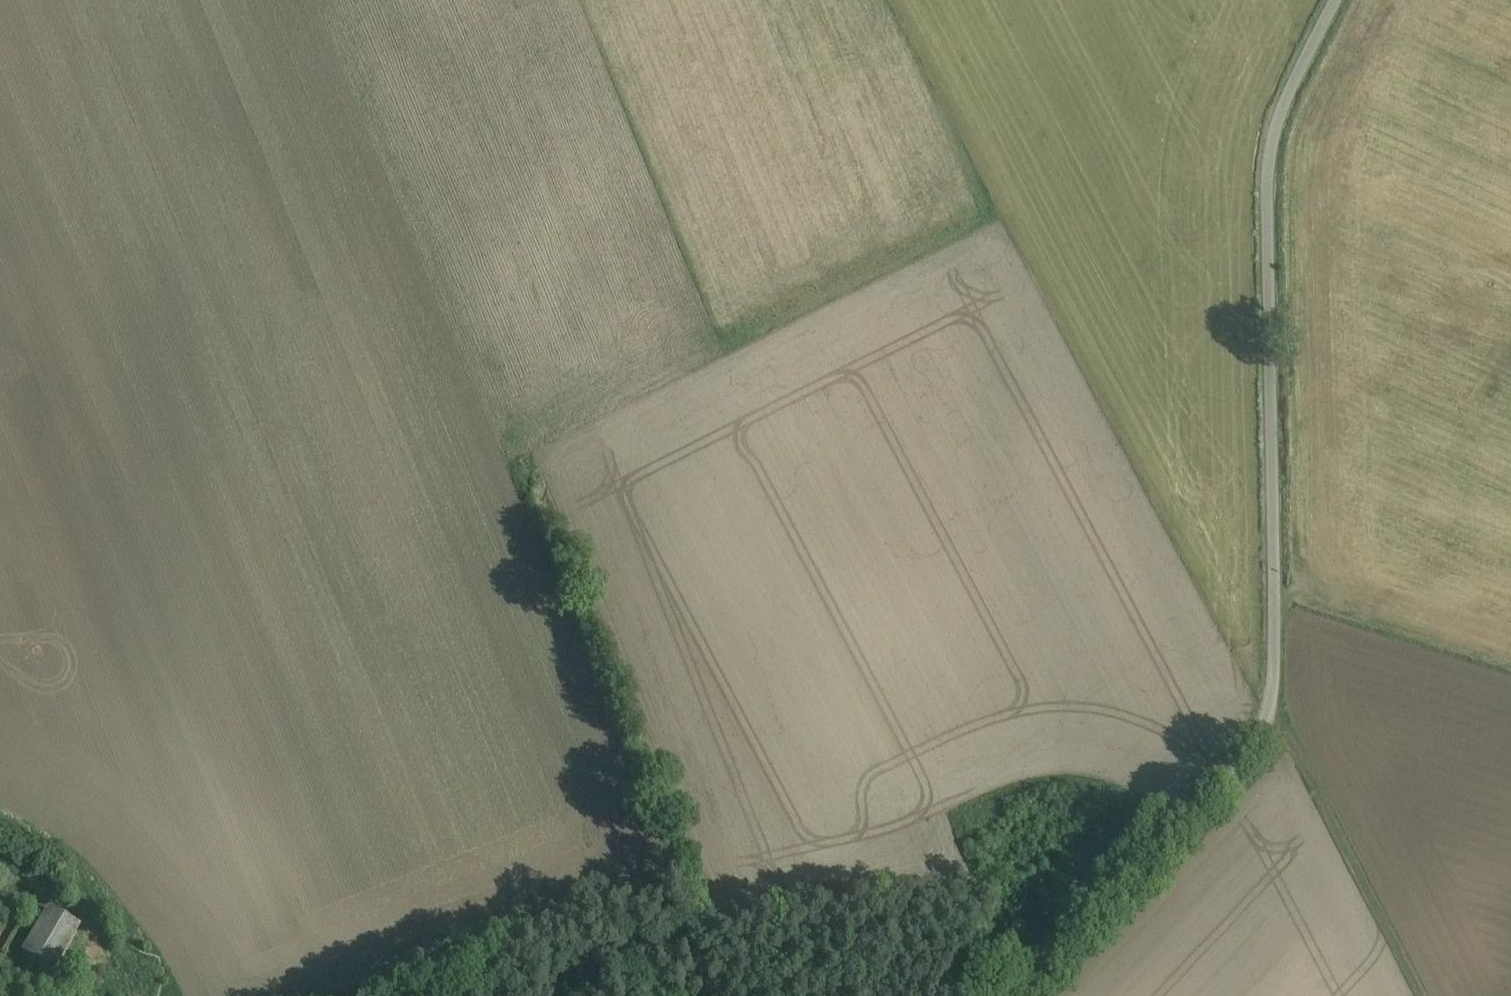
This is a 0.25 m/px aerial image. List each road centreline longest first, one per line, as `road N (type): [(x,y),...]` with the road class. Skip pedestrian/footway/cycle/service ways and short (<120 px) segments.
road 1 (unclassified): [(1335,0),(1279,114),(1269,161),(1273,716),(1022,995)]
road 2 (track): [(1273,716),(1418,995)]

